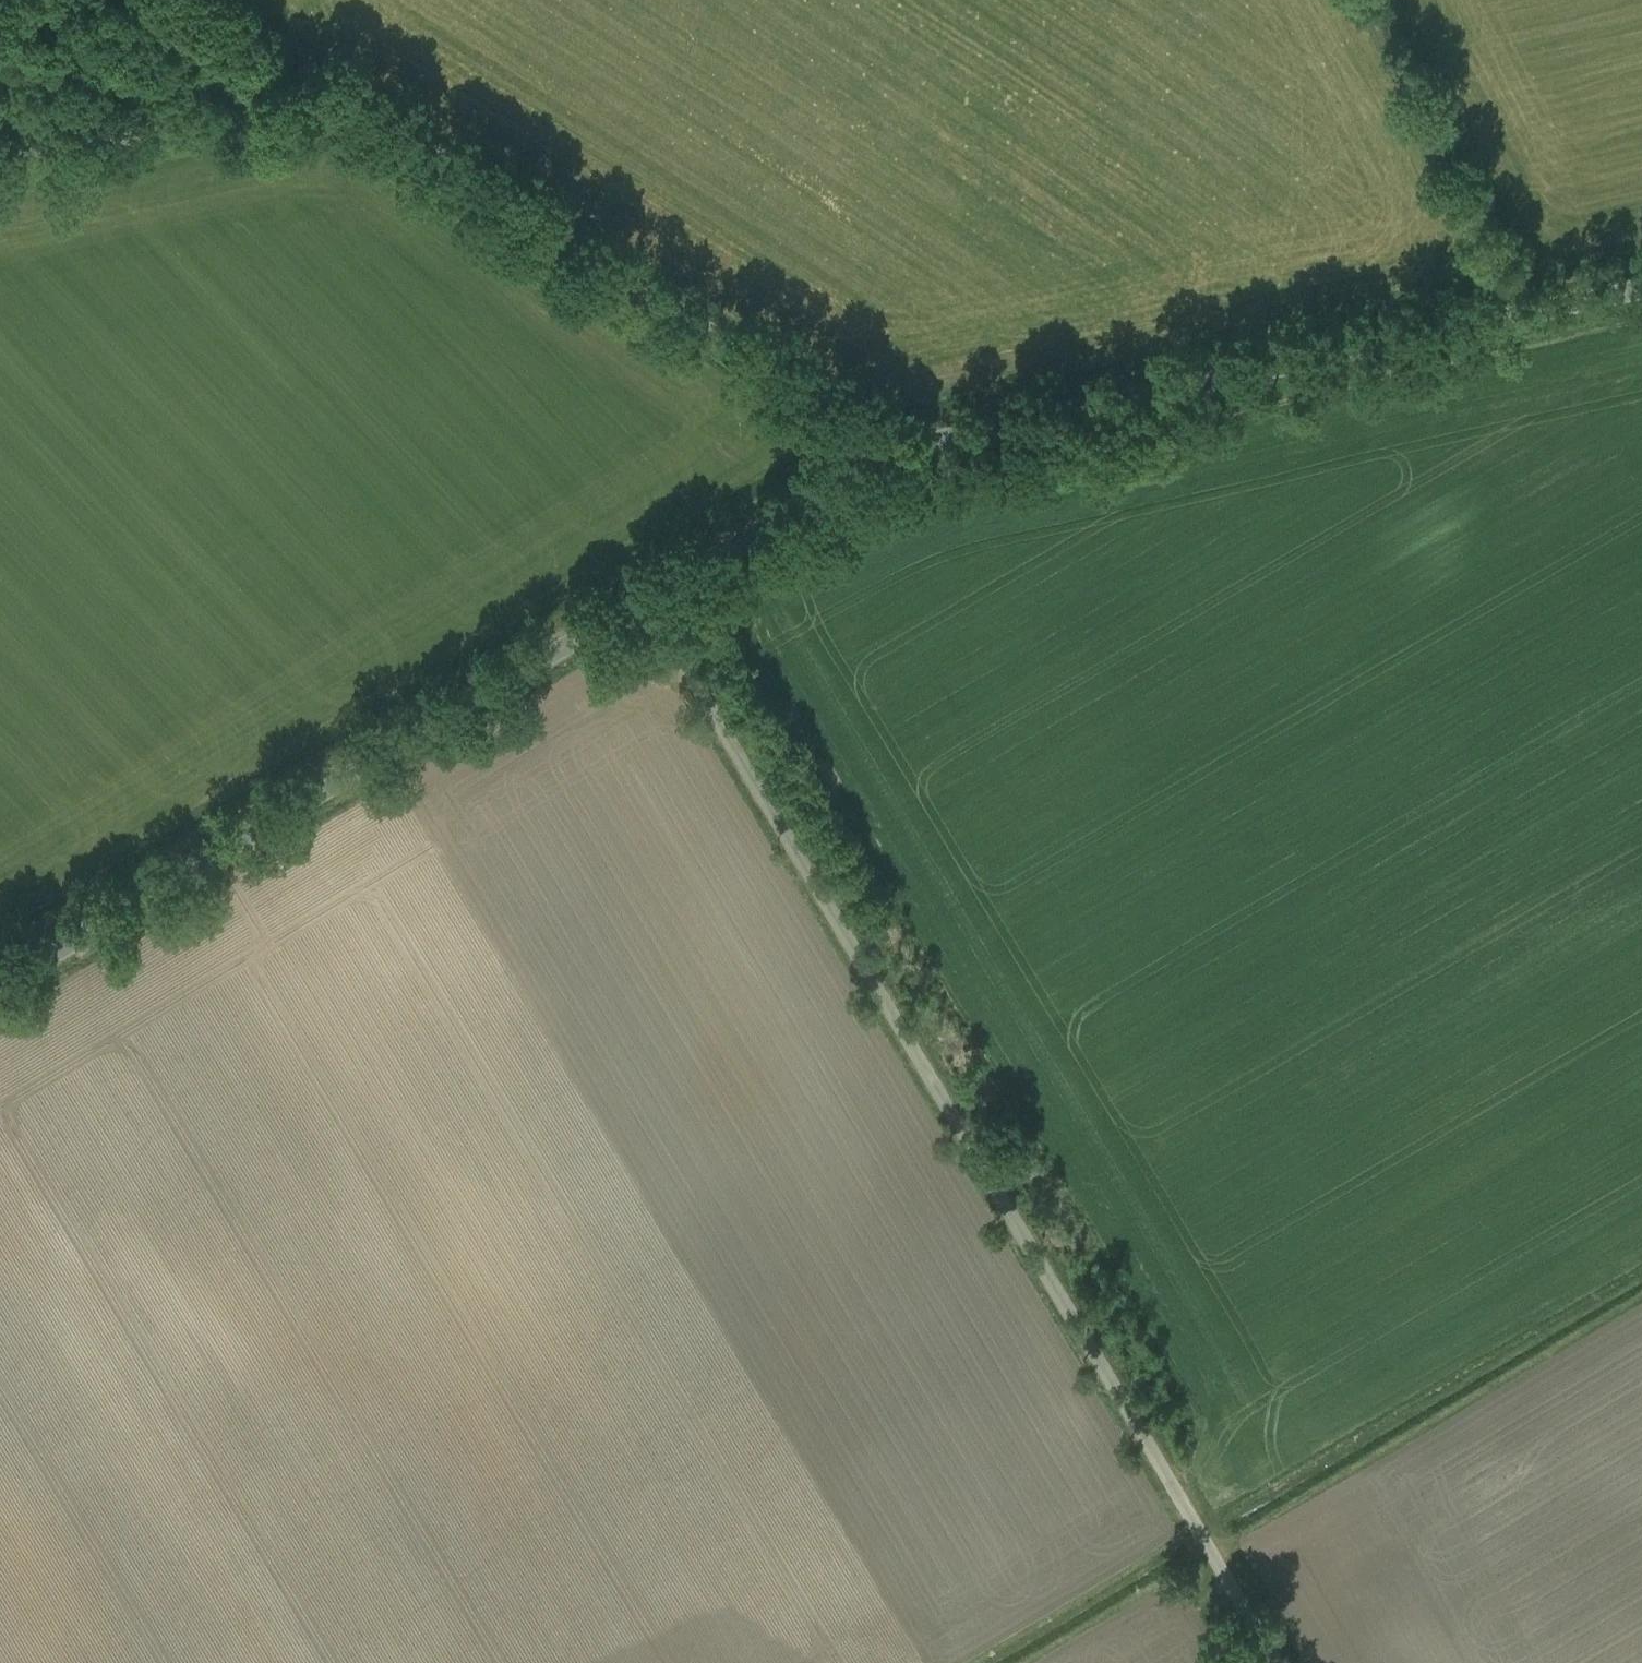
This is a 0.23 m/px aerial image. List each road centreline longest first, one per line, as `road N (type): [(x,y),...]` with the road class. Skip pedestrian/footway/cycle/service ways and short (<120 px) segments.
road 1 (unclassified): [(1277,1662),(639,594)]
road 2 (unclassified): [(0,166),(279,104),(337,100),(905,451)]
road 3 (unclassified): [(905,451),(1641,290)]
road 4 (unclassified): [(0,990),(639,594)]
road 5 (unclassified): [(639,594),(905,451)]

